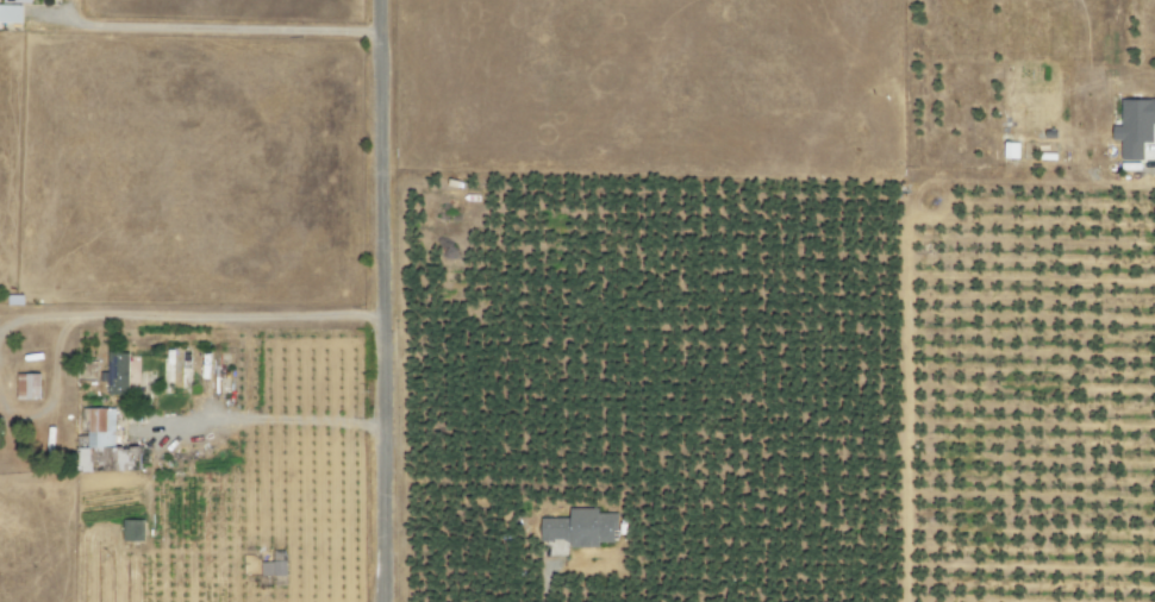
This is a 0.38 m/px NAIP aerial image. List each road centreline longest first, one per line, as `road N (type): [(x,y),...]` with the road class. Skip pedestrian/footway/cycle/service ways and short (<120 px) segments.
road 1 (residential): [(381,601),(377,0)]

